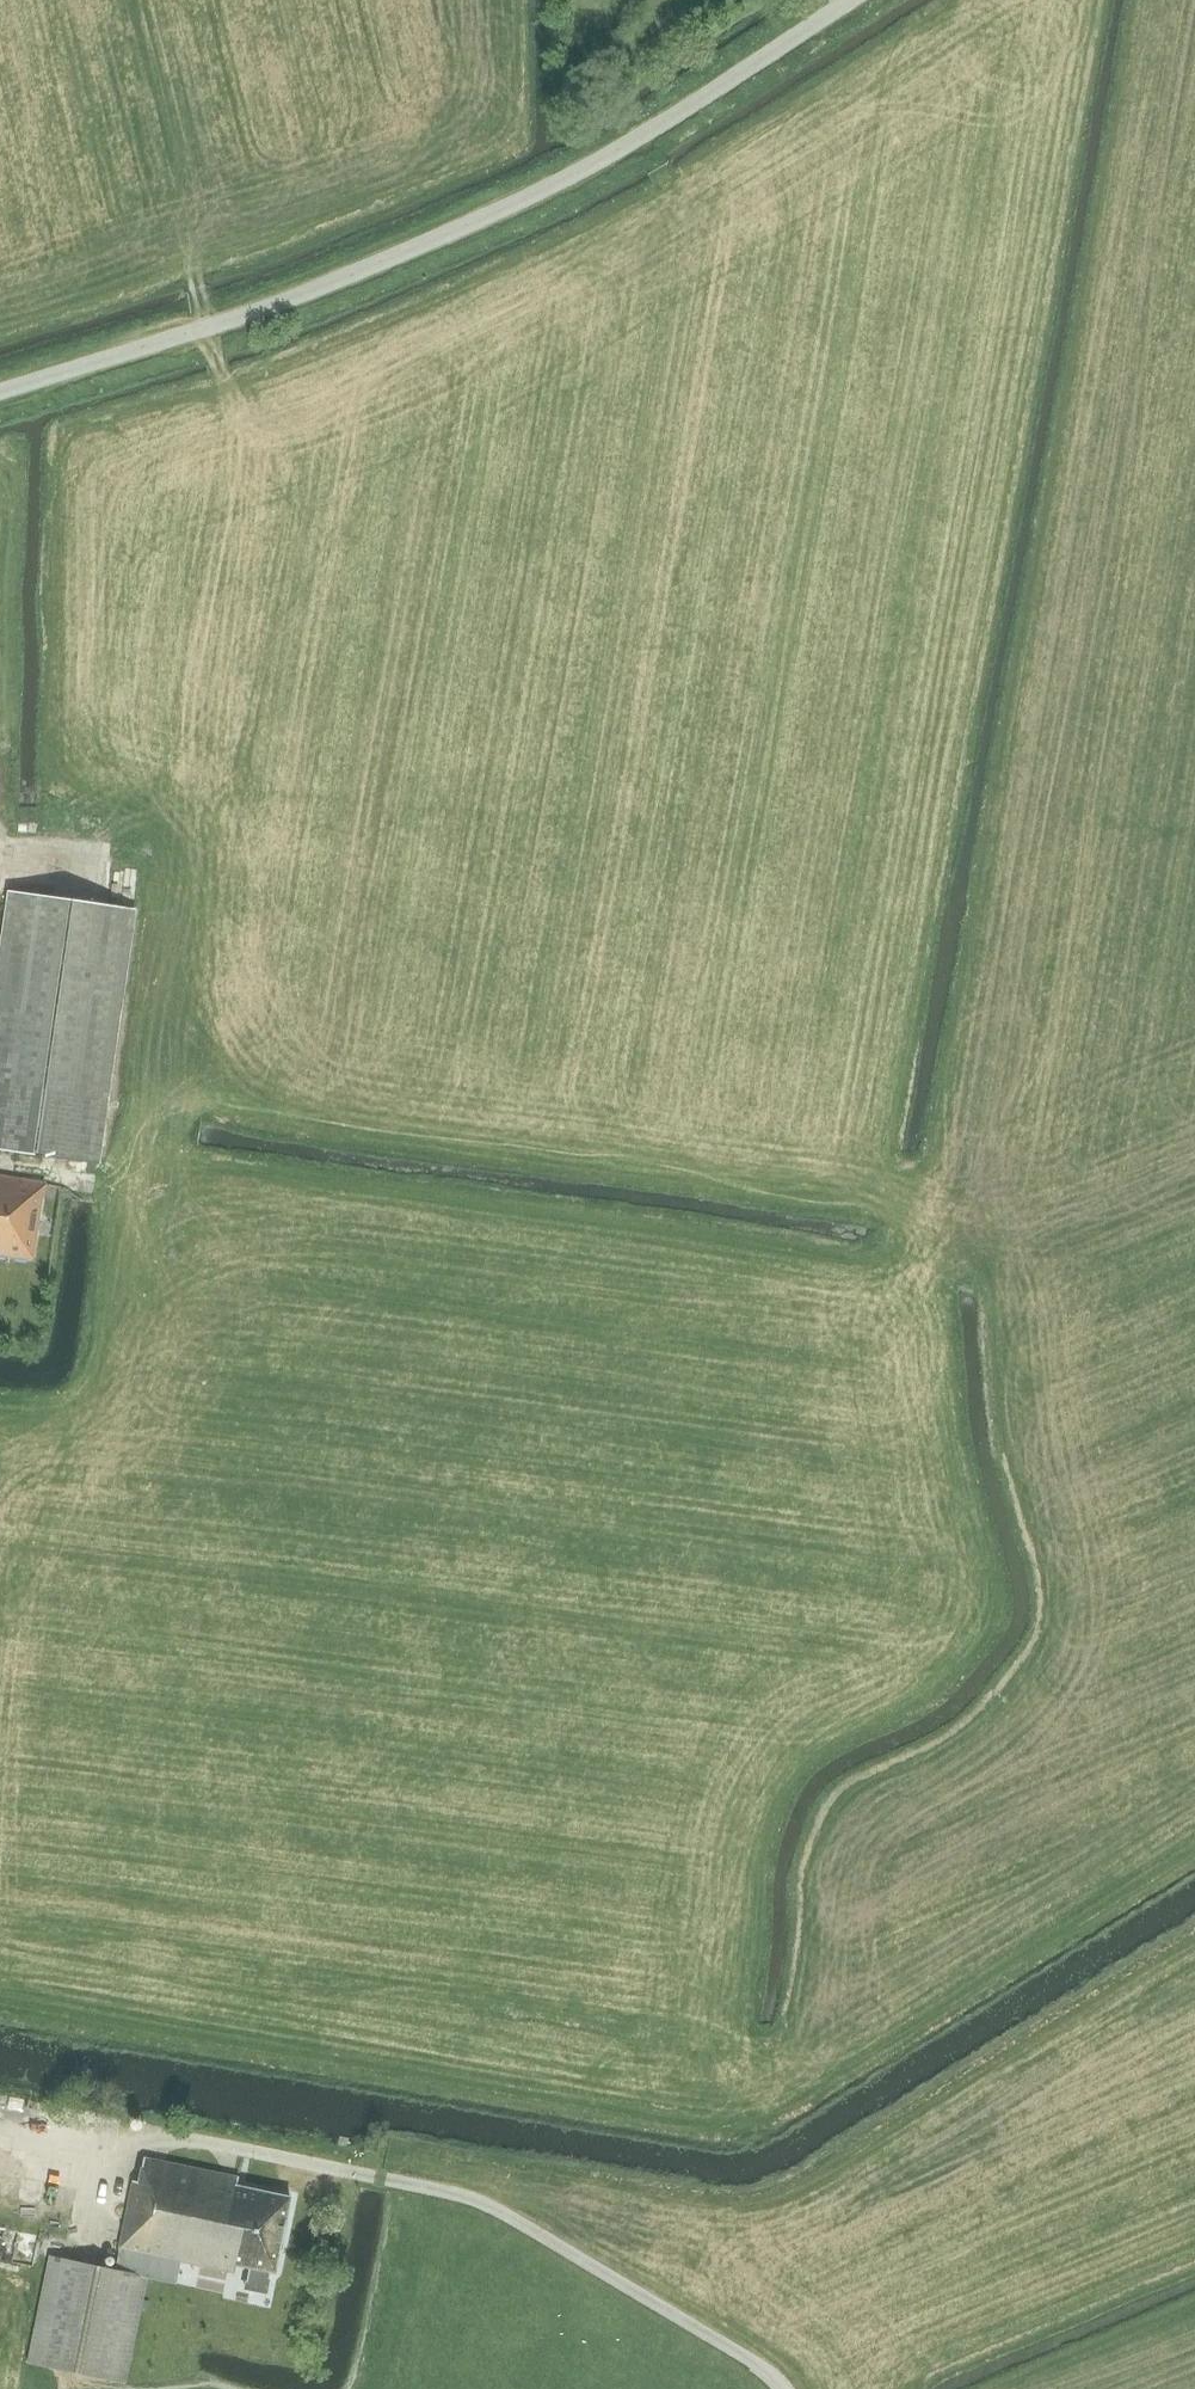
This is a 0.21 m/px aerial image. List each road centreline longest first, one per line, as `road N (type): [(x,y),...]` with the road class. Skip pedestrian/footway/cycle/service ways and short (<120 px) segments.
road 1 (unclassified): [(0,391),(267,309),(420,248),(678,116),(853,0)]

